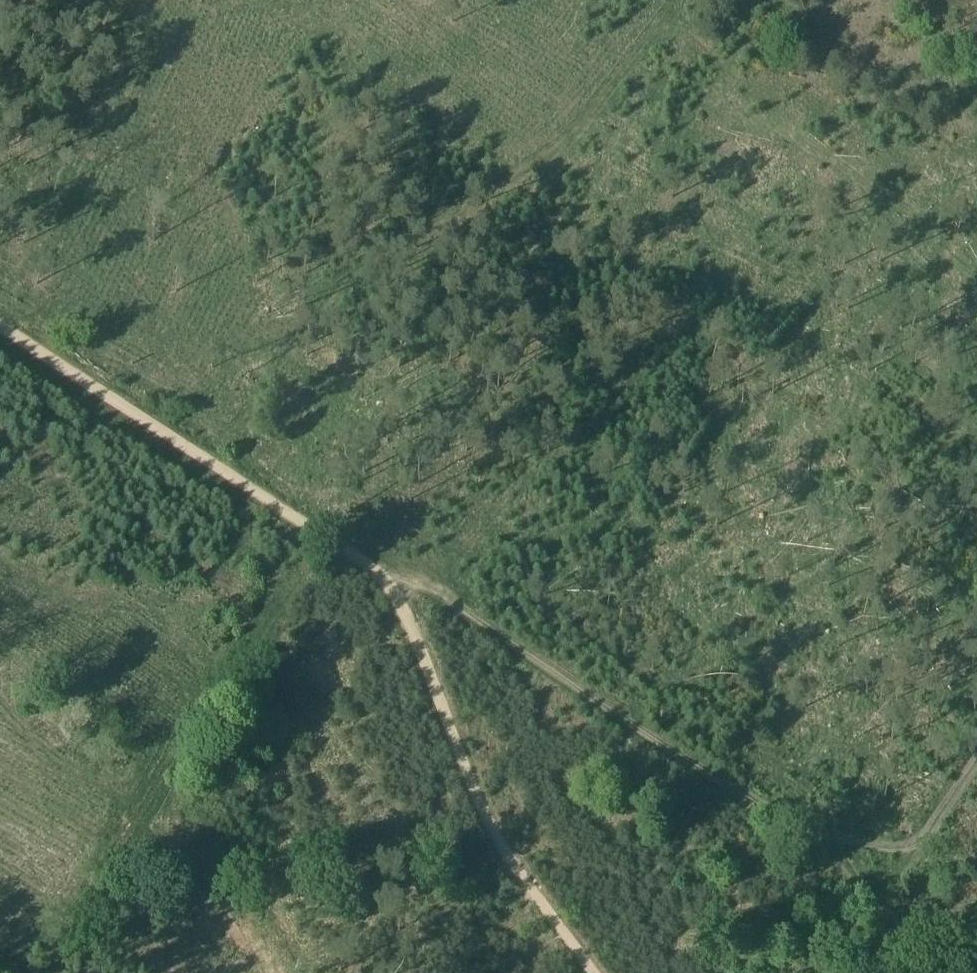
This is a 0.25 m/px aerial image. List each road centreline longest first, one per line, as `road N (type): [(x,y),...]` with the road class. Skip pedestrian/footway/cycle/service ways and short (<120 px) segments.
road 1 (track): [(385,576),(0,329)]
road 2 (track): [(593,972),(509,851),(385,576)]

